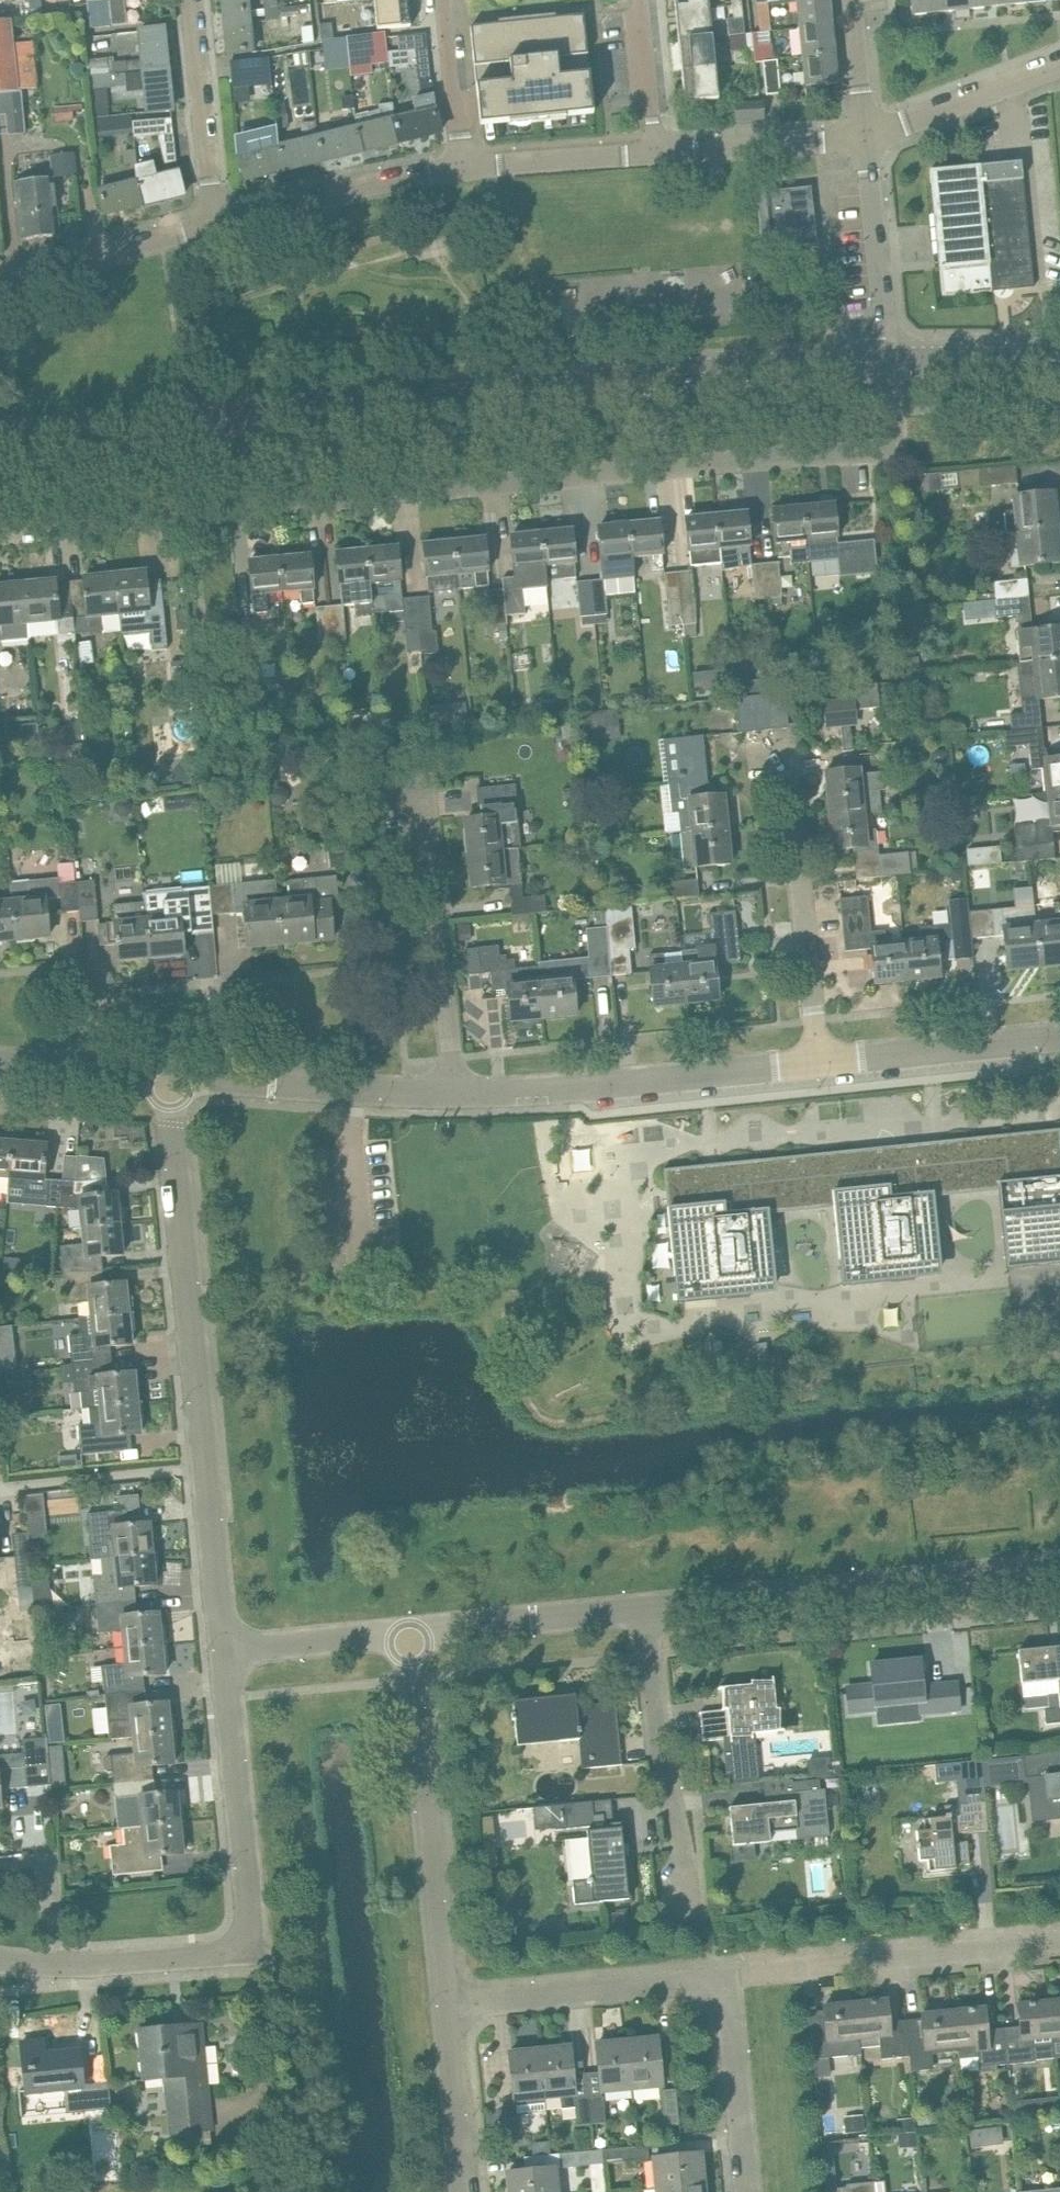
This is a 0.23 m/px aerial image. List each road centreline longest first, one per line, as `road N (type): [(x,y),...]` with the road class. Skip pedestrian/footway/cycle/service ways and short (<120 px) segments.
road 1 (residential): [(0,534),(859,454),(890,434),(887,359)]
road 2 (tertiary): [(0,441),(887,359)]
road 3 (residential): [(224,1650),(168,1075)]
road 4 (residential): [(0,1960),(103,1964),(225,1954),(240,1945),(250,1911),(224,1650)]
road 5 (residential): [(643,1609),(1059,1566)]
road 6 (residential): [(446,2005),(409,1632)]
road 7 (residential): [(453,1092),(819,1062)]
road 8 (residential): [(727,1977),(1059,1942)]
road 9 (residential): [(819,1062),(791,795),(775,764)]
road 10 (residential): [(453,1092),(428,834),(414,803)]
road 11 (residential): [(677,1898),(682,1849),(659,1755),(643,1609)]
road 12 (residential): [(168,1075),(453,1092)]
road 13 (residential): [(446,2005),(727,1977)]
road 14 (residential): [(214,225),(464,169)]
road 15 (residential): [(819,1062),(1059,1037)]
road 16 (residential): [(409,1632),(643,1609)]
road 17 (residential): [(214,225),(191,0)]
road 18 (residential): [(0,286),(214,225)]
road 19 (residential): [(887,359),(866,139)]
road 20 (residential): [(747,2191),(727,1977)]
road 21 (residential): [(656,154),(866,139)]
road 22 (residential): [(866,139),(1059,66)]
road 23 (residential): [(464,169),(656,154)]
road 24 (residential): [(465,2191),(446,2005)]
road 25 (residential): [(224,1650),(409,1632)]
road 26 (tertiary): [(887,359),(1059,361)]
road 27 (residential): [(443,0),(464,169)]
road 28 (residential): [(0,1062),(168,1075)]
road 29 (residential): [(656,154),(639,0)]
road 30 (residential): [(866,139),(851,0)]

